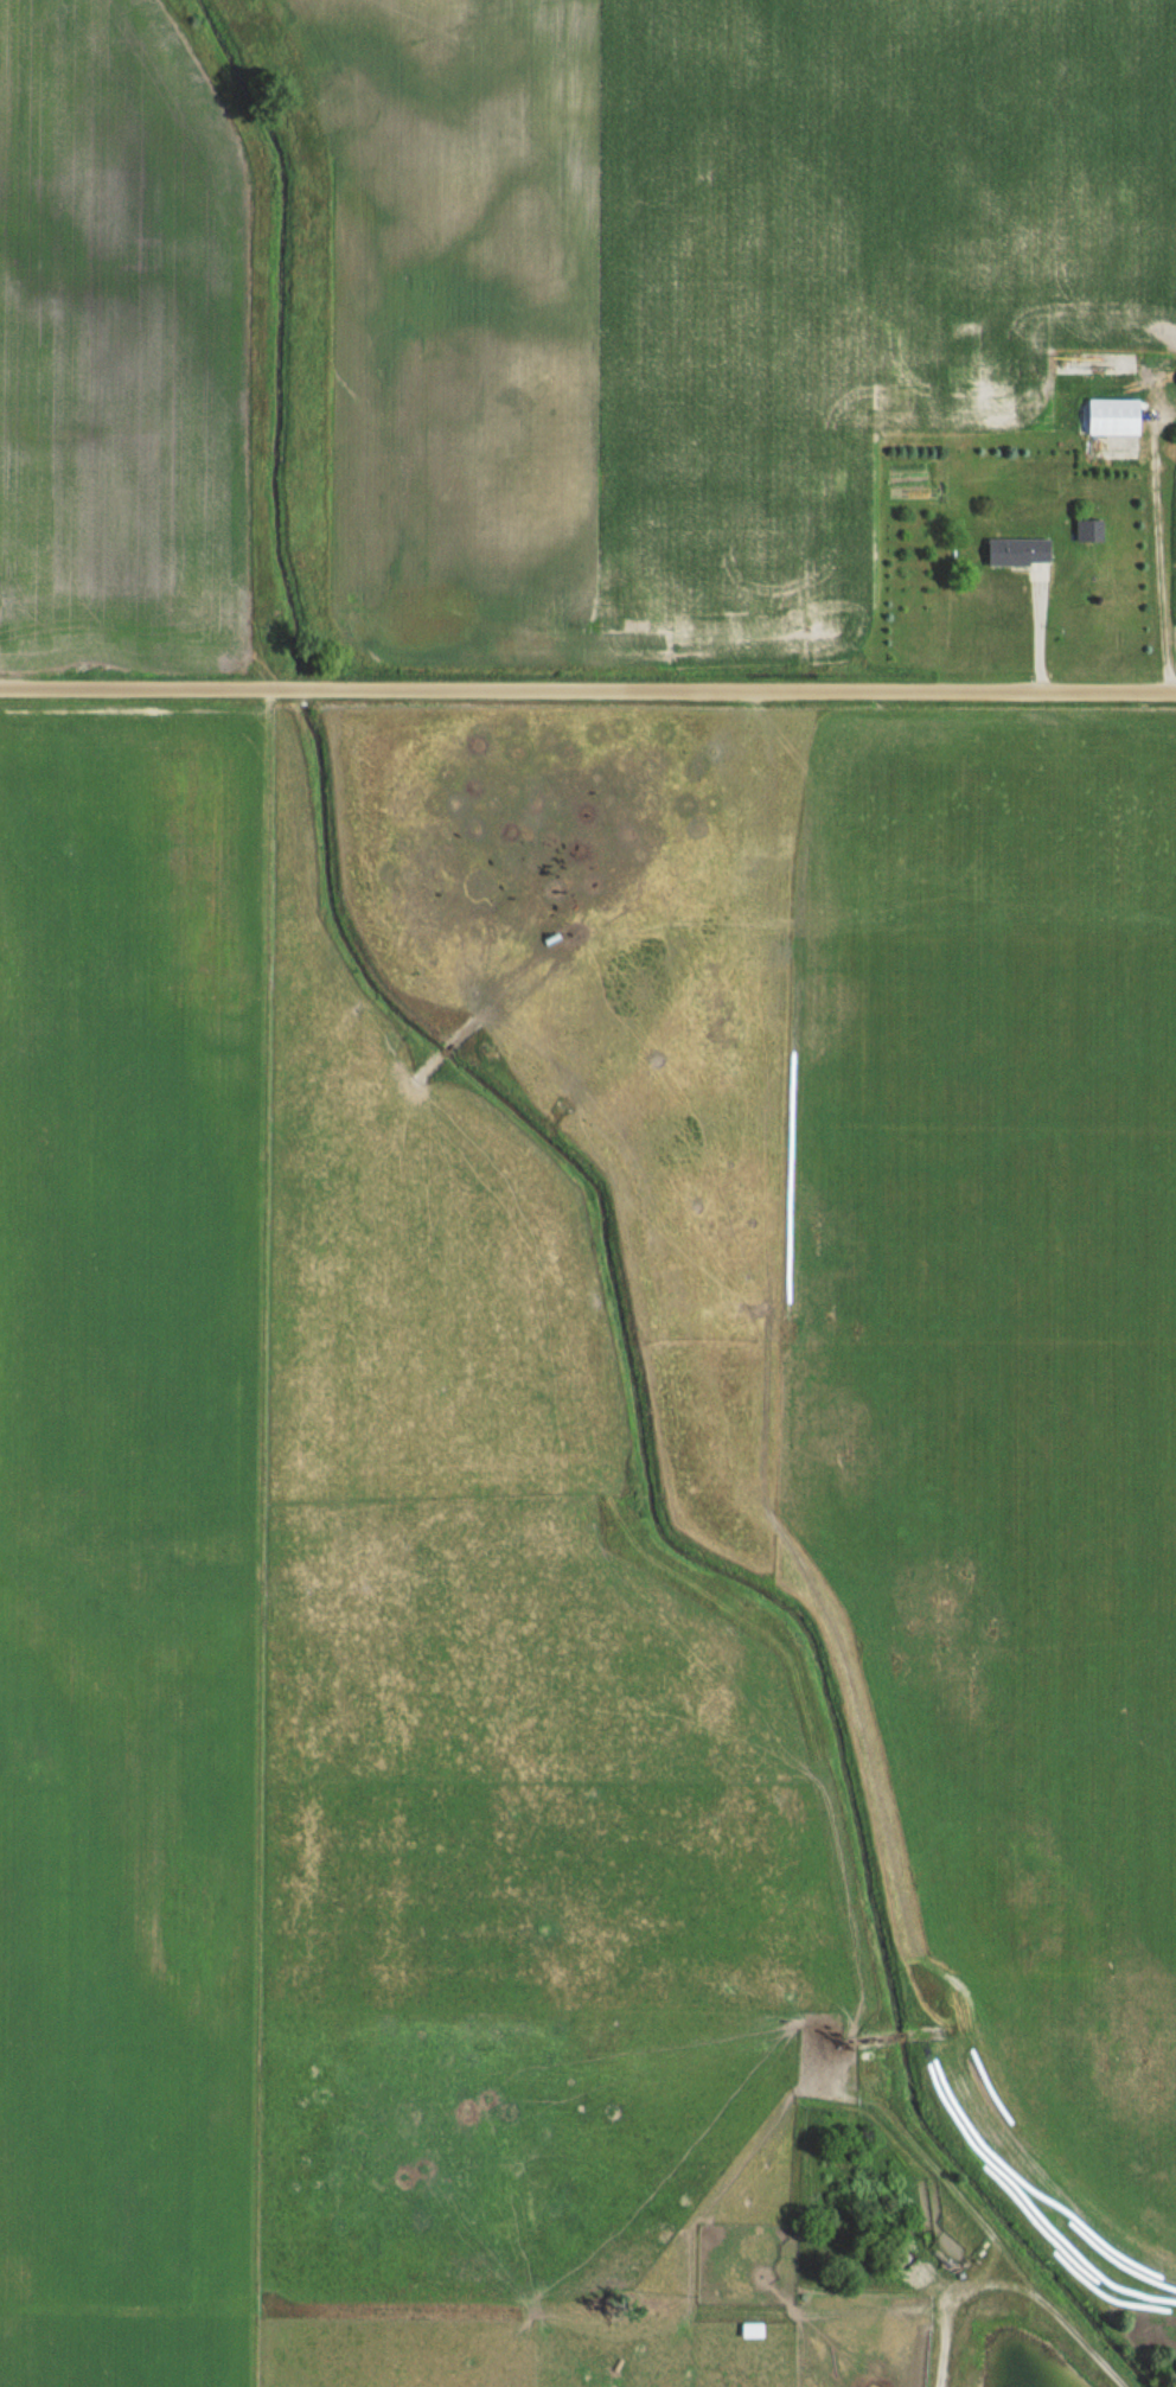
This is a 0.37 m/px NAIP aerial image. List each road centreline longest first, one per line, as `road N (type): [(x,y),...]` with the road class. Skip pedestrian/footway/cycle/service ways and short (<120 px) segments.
road 1 (residential): [(1175,691),(0,689)]

